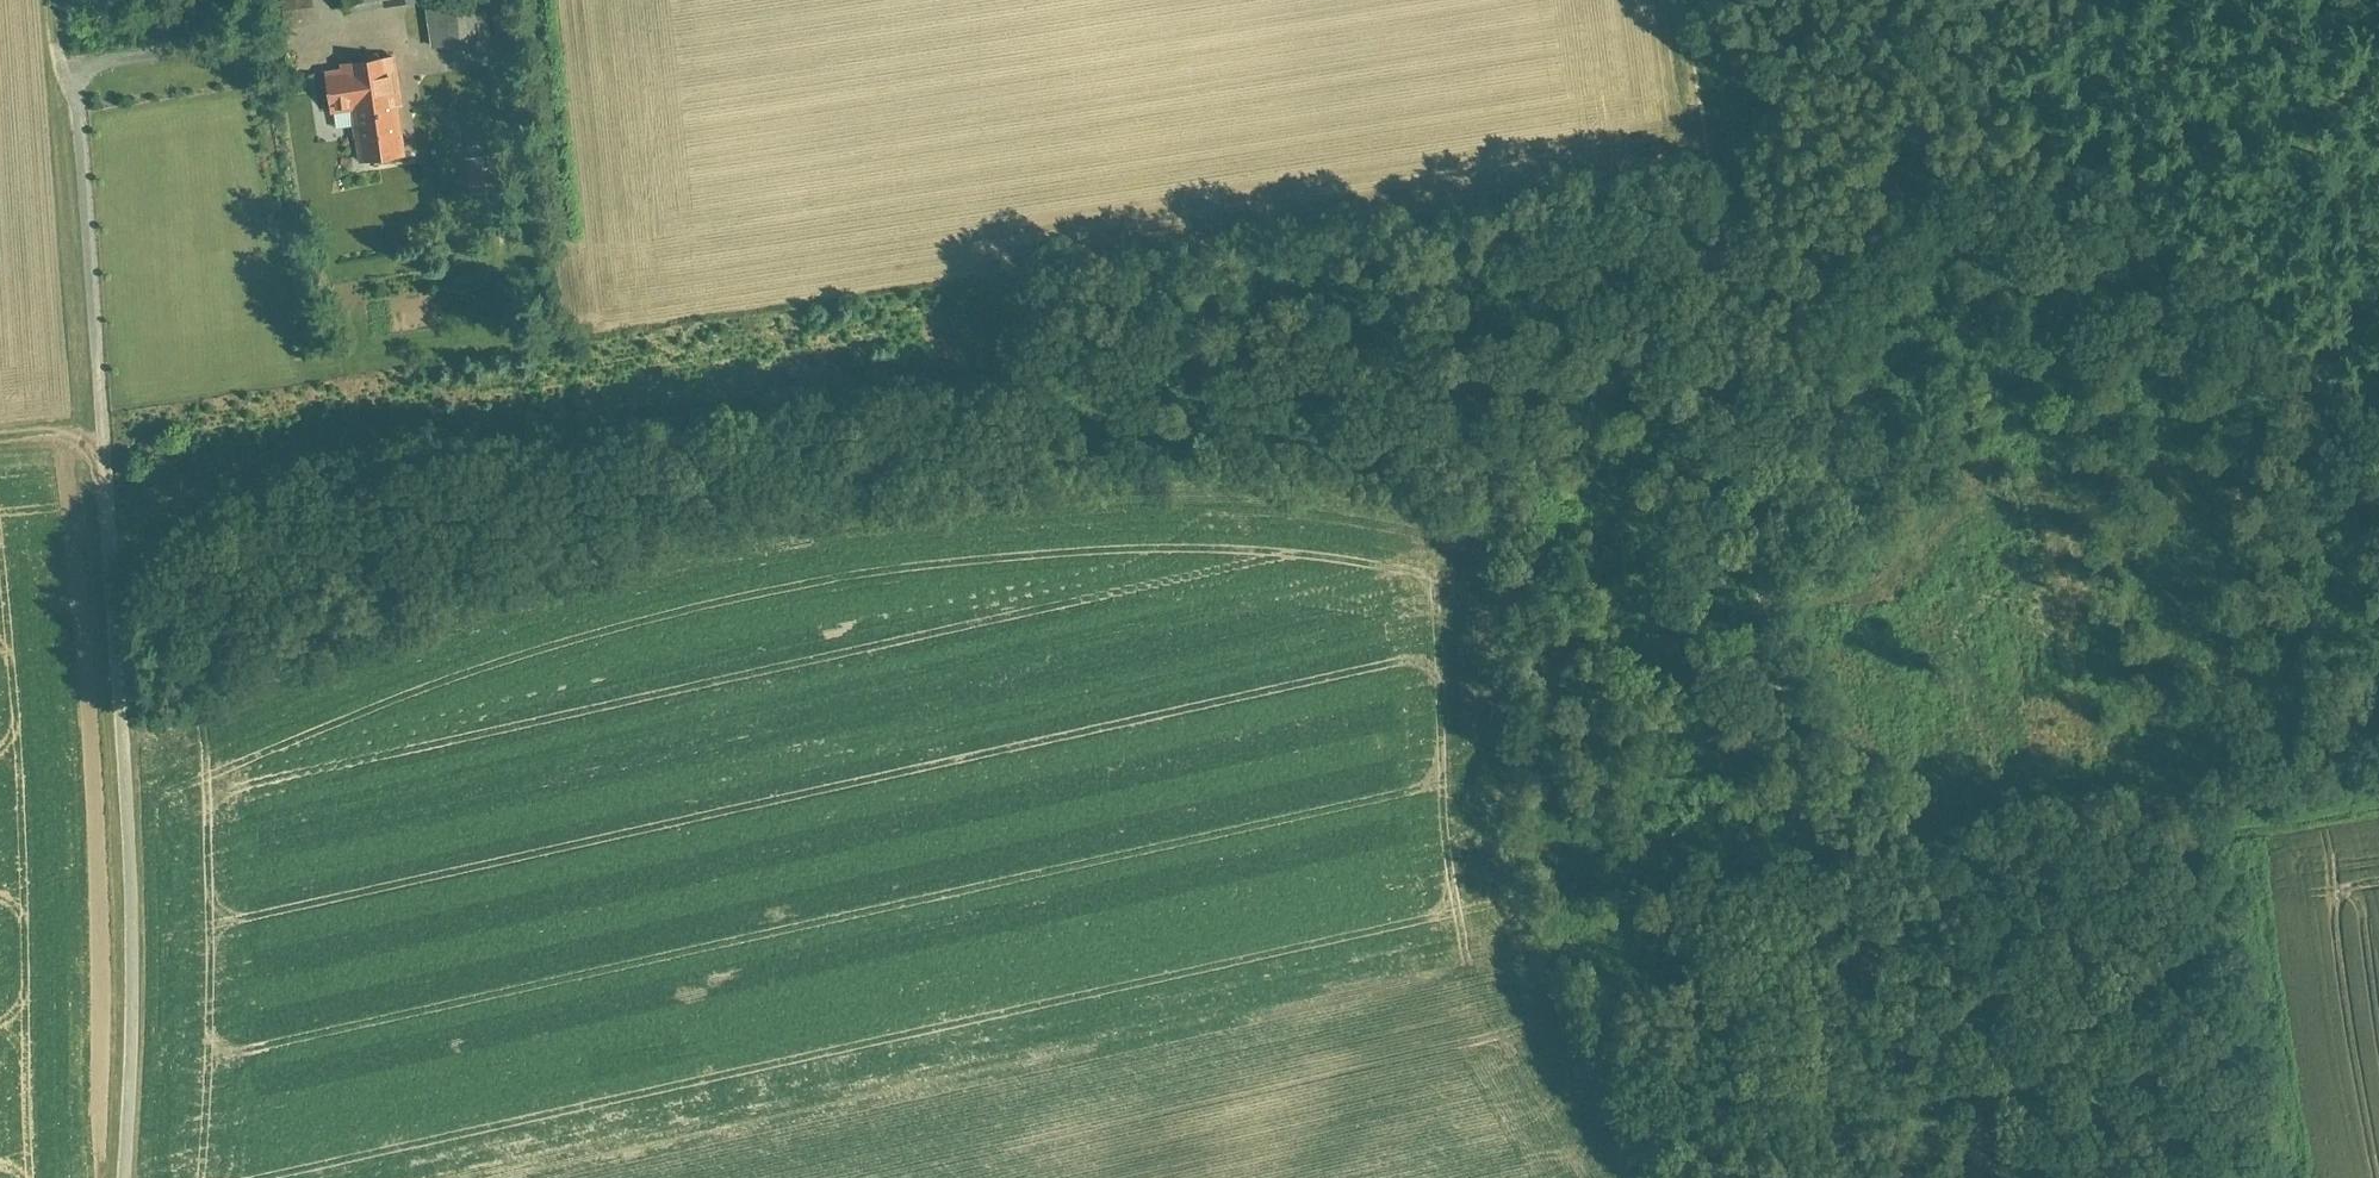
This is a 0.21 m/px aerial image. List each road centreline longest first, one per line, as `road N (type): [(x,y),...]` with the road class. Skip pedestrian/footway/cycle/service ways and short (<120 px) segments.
road 1 (track): [(1742,552),(1417,381),(1198,347),(113,523)]
road 2 (track): [(1842,1177),(1742,552),(1673,0)]
road 3 (track): [(1681,58),(1919,28),(1998,0)]
road 4 (track): [(1801,918),(1640,918),(1540,959)]

